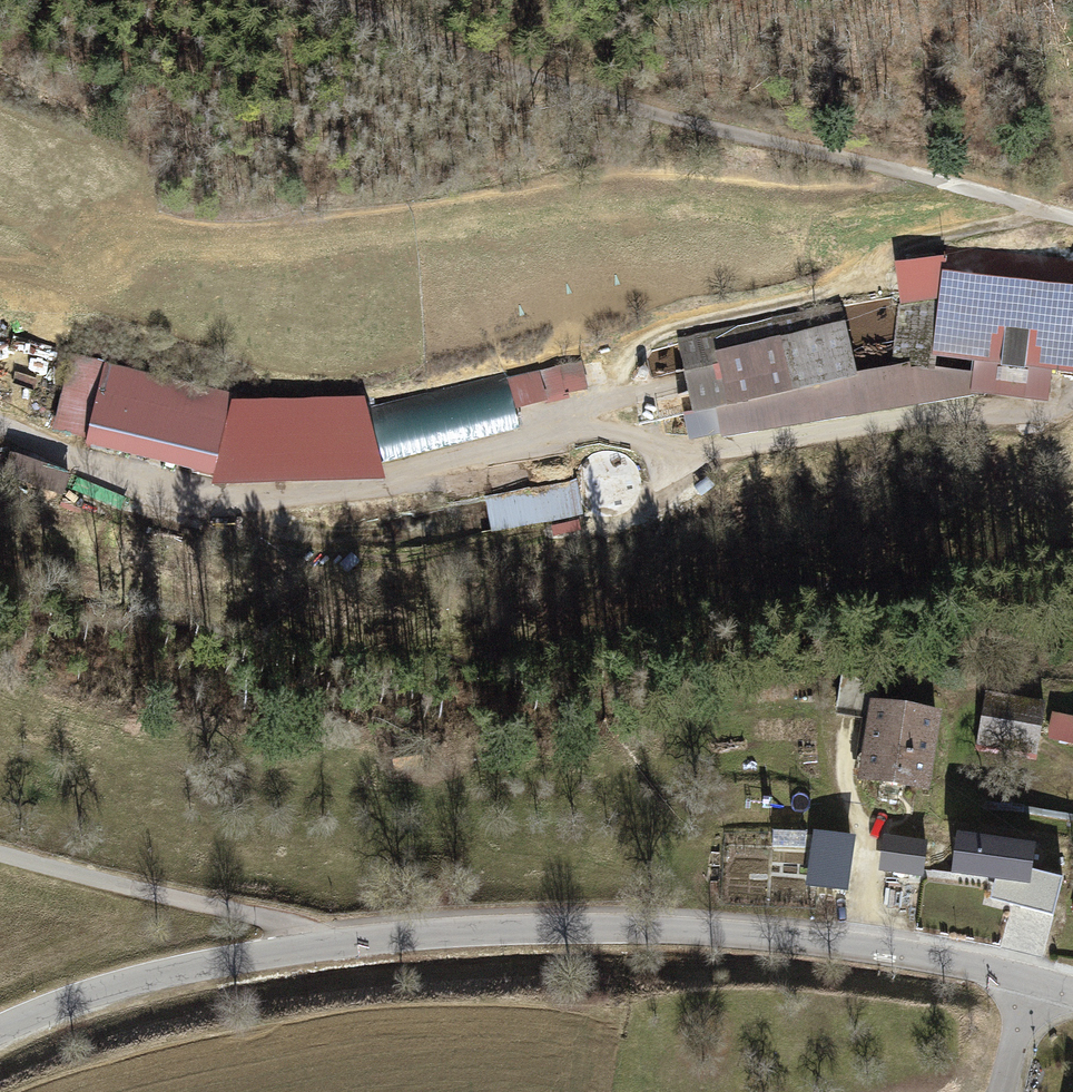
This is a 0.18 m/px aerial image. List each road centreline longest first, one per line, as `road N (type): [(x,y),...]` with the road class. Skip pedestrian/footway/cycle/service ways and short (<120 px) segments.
road 1 (residential): [(1072,394),(1040,410),(956,411),(736,450),(639,426),(558,429),(464,467),(349,497),(250,501),(126,480),(0,427)]
road 2 (tertiary): [(331,941),(457,927),(644,923),(842,942),(1034,979)]
road 3 (tertiary): [(0,1034),(90,992),(331,941)]
road 4 (residential): [(0,851),(273,916),(331,941)]

